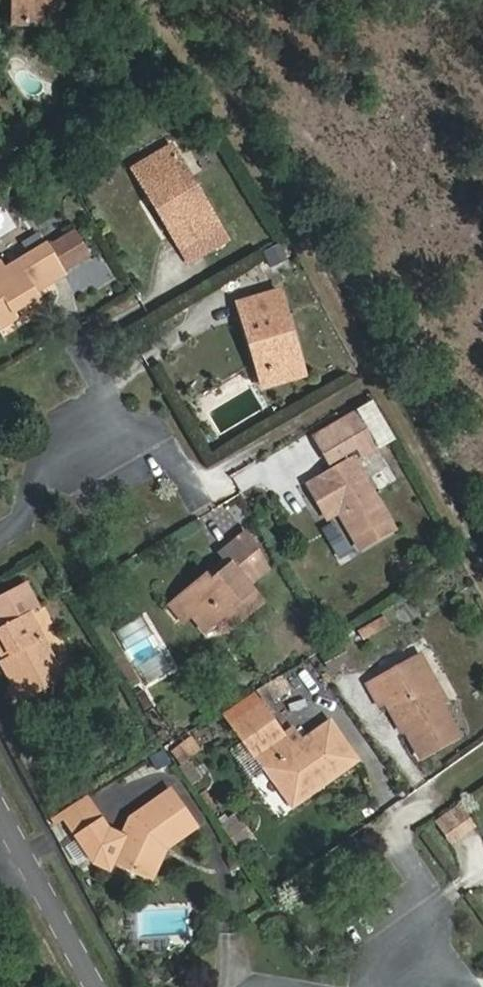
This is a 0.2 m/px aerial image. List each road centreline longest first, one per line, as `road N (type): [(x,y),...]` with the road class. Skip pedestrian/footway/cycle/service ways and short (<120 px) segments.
road 1 (tertiary): [(96,986),(0,808)]
road 2 (residential): [(105,438),(56,500),(0,533)]

